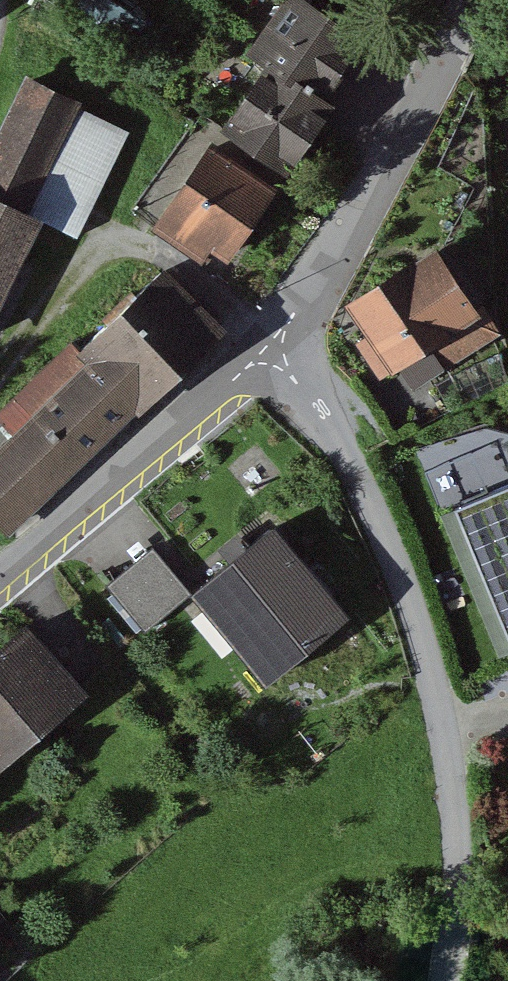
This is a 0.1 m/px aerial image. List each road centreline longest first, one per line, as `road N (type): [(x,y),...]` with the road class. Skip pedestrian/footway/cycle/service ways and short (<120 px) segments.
road 1 (unclassified): [(273,354),(328,419),(356,469),(435,680),(459,841),(446,980)]
road 2 (residential): [(463,0),(403,139),(273,354)]
road 3 (residential): [(273,354),(241,372),(0,578)]

